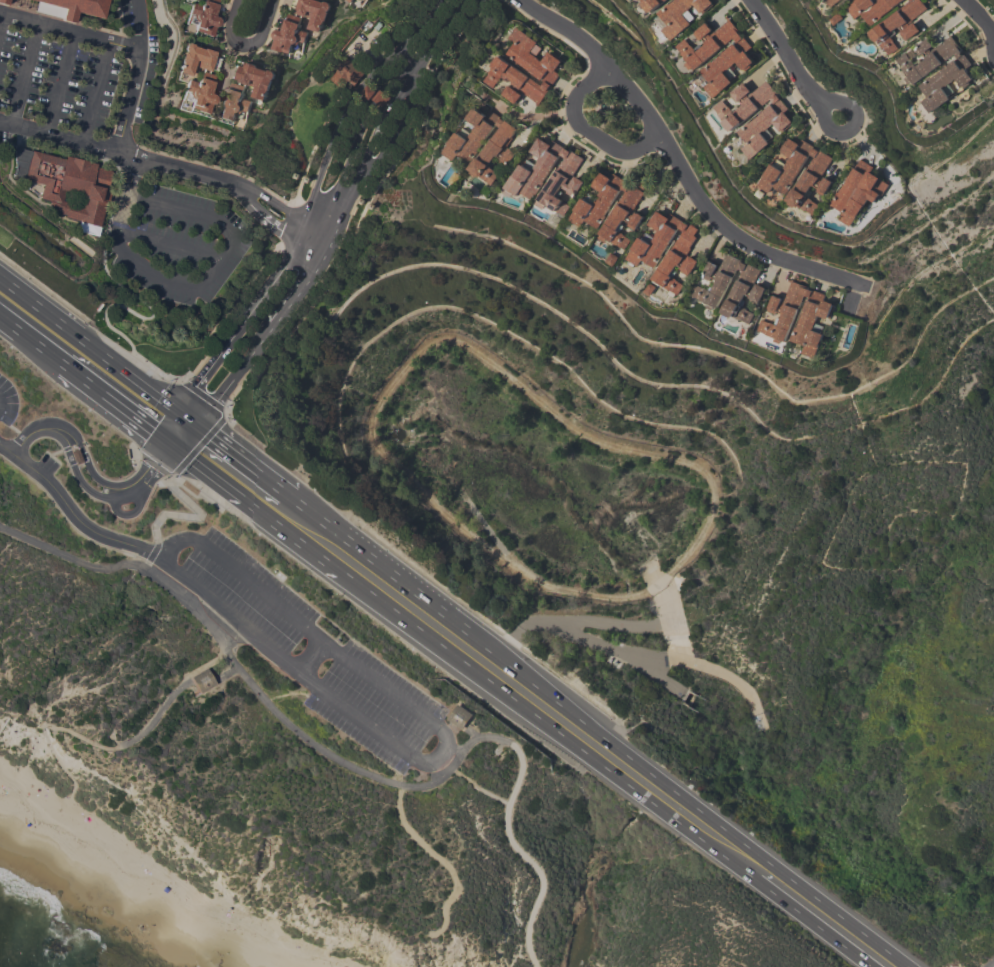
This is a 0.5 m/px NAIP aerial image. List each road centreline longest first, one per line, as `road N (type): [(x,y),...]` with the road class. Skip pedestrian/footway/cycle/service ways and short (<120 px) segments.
road 1 (primary): [(909,966),(468,631)]
road 2 (residential): [(214,405),(303,280),(382,124),(467,0)]
road 3 (residential): [(442,0),(353,98),(290,257),(193,393)]
road 4 (residential): [(863,287),(736,237),(607,63),(524,0)]
road 5 (primary): [(350,579),(586,753)]
road 6 (primary): [(192,424),(0,279)]
road 7 (primary): [(468,631),(291,498)]
road 8 (primary): [(586,753),(755,877)]
road 9 (primary): [(755,877),(875,965)]
road 10 (residential): [(826,105),(756,0)]
road 11 (primary): [(167,445),(269,519)]
road 12 (primary): [(291,498),(192,424)]

